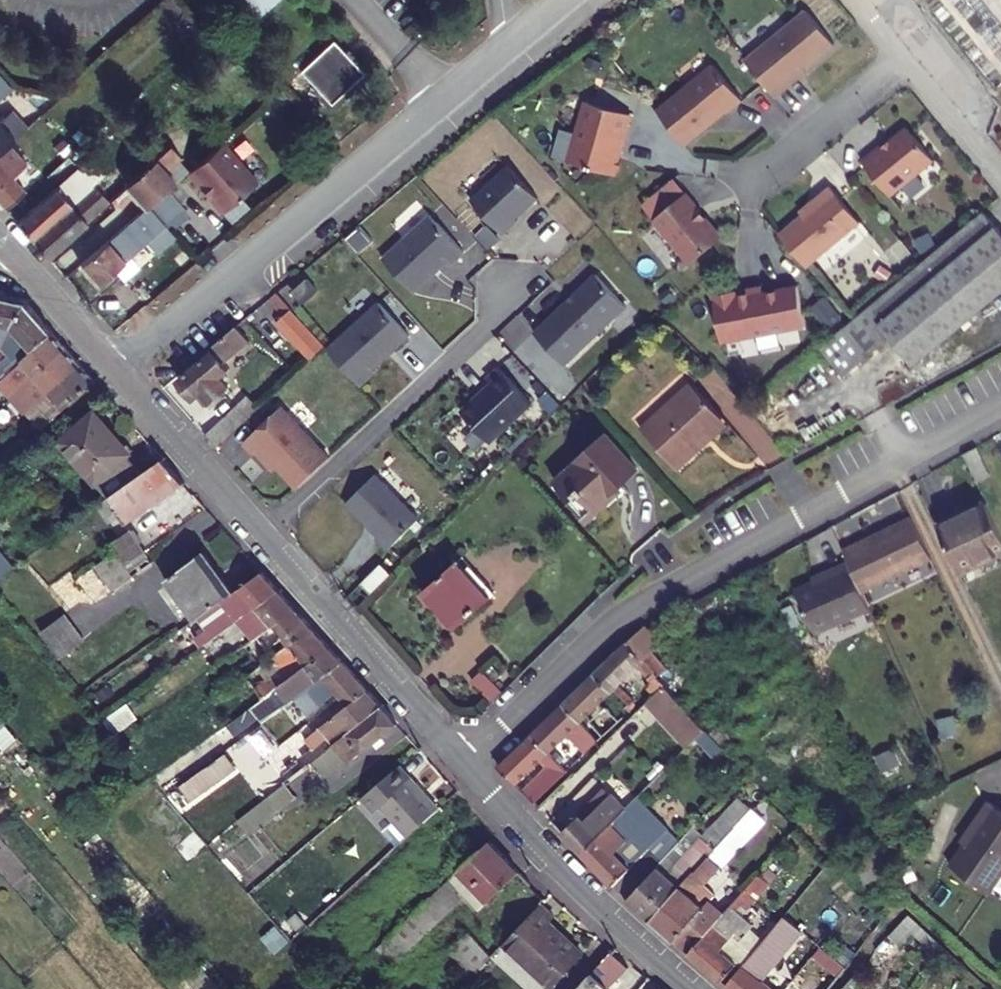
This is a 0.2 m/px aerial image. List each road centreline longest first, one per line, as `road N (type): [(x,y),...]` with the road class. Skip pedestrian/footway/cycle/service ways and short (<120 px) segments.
road 1 (residential): [(1000,402),(630,609),(466,765)]
road 2 (residential): [(114,366),(561,0)]
road 3 (tertiary): [(466,765),(114,366)]
road 4 (tertiary): [(700,988),(612,914),(466,765)]
road 5 (residential): [(1000,170),(862,0)]
road 6 (tertiary): [(114,366),(0,240)]

